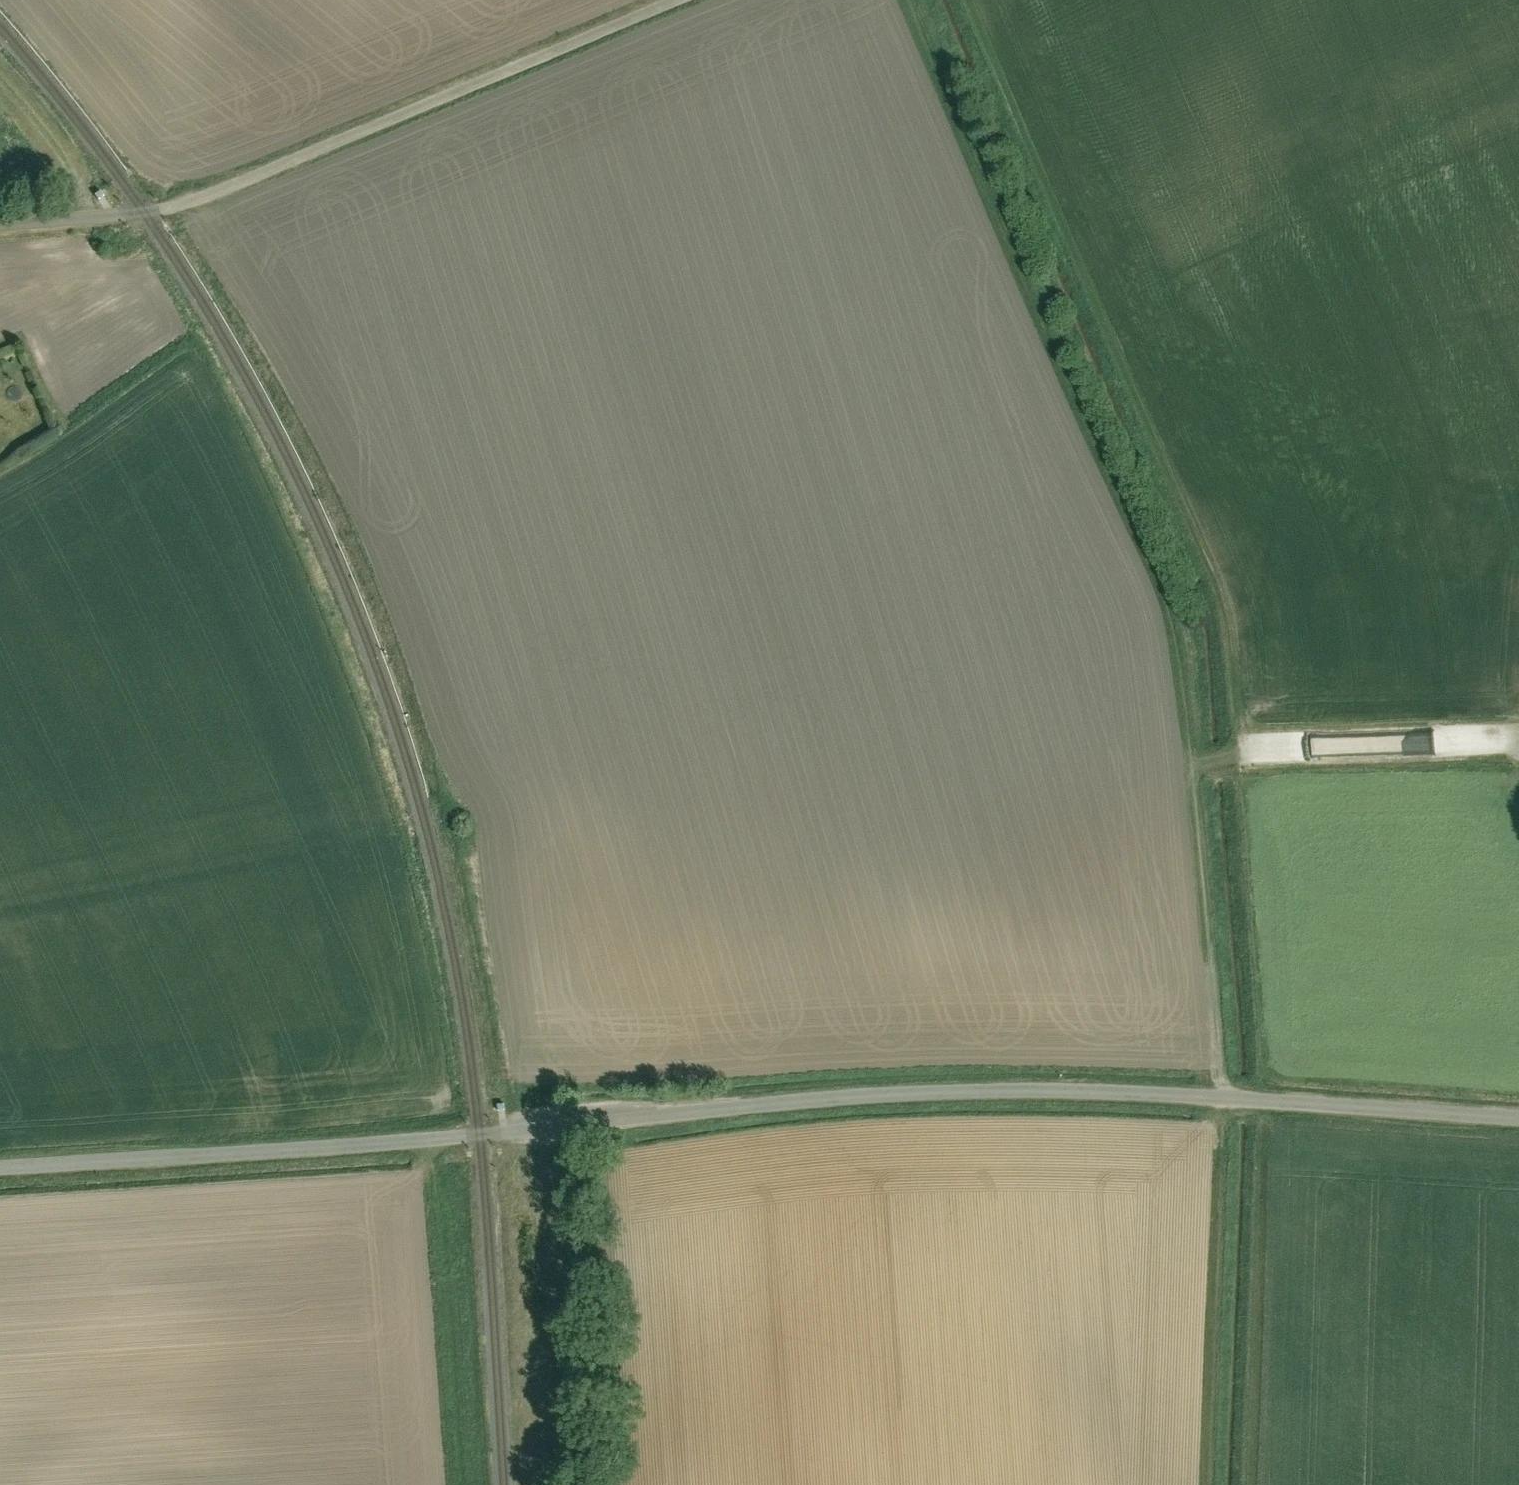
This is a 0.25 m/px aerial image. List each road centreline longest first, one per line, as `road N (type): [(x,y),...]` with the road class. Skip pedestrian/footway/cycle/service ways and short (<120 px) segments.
road 1 (unclassified): [(1518,1125),(980,1093),(0,1167)]
road 2 (unclassified): [(682,0),(183,207),(0,224)]

